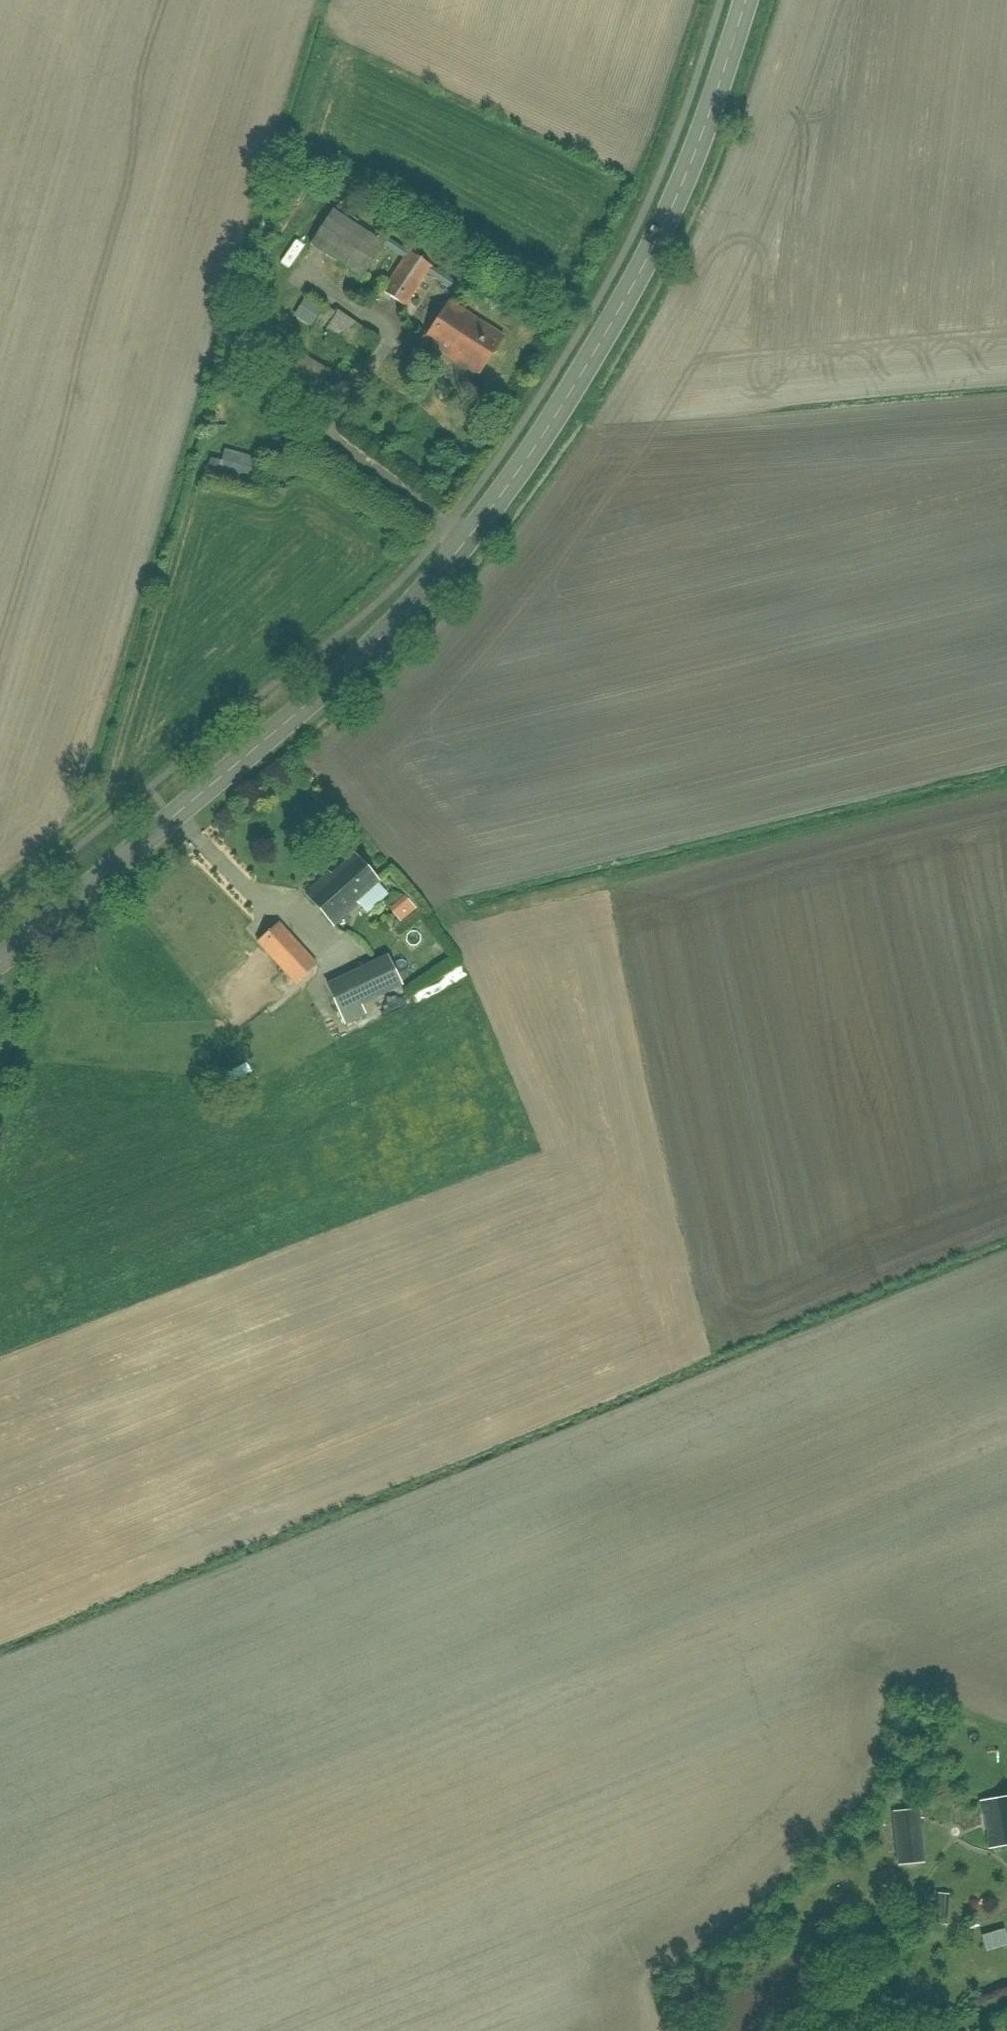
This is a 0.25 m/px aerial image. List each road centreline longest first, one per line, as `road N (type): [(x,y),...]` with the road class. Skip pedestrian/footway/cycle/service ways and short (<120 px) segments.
road 1 (secondary): [(0,961),(281,727),(449,562),(531,454),(619,310),(700,144),(745,0)]

